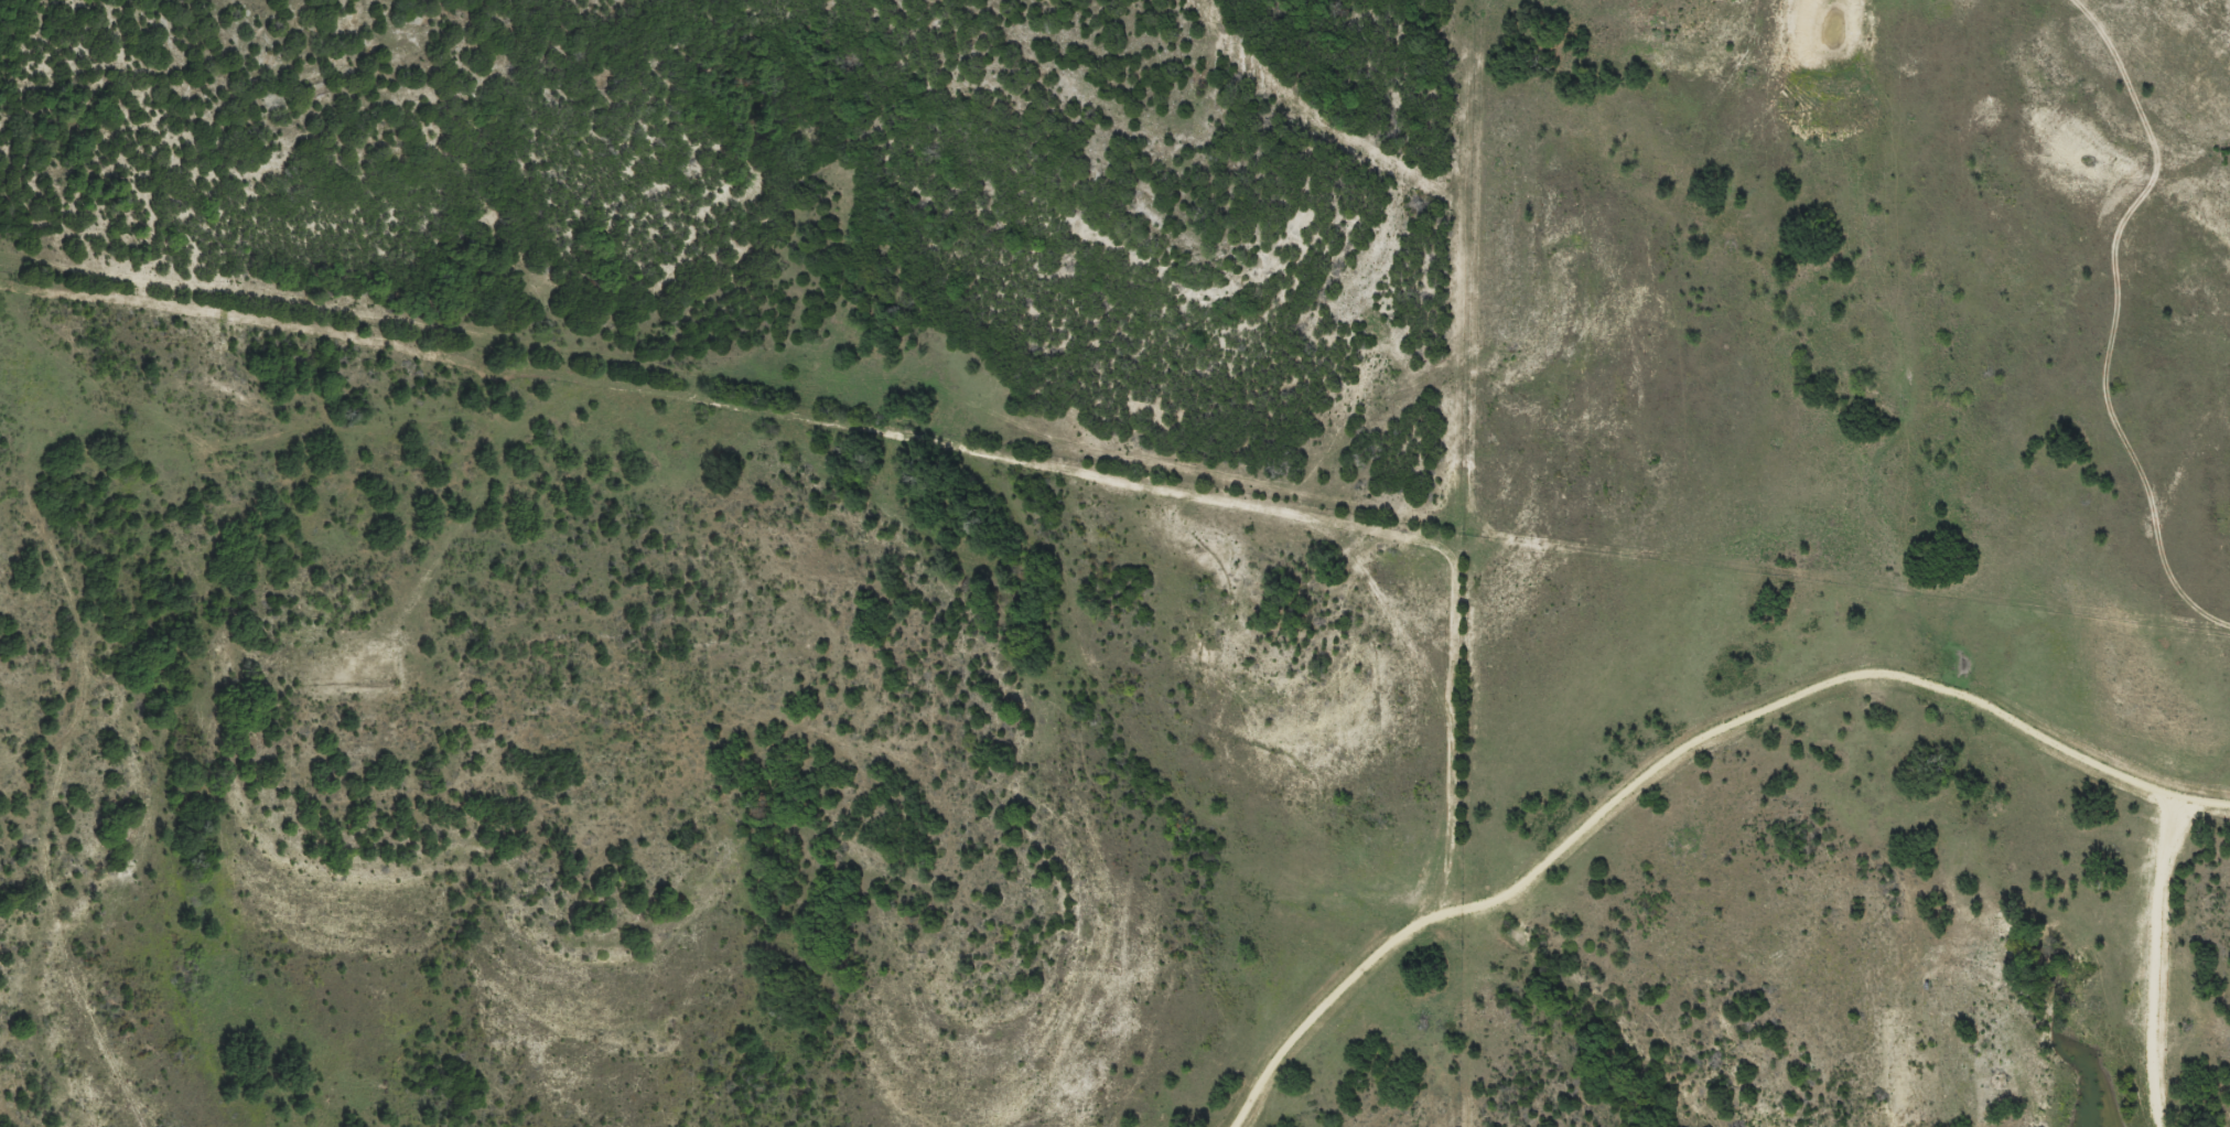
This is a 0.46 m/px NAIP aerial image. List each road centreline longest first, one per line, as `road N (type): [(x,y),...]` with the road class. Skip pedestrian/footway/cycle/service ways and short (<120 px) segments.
road 1 (track): [(1511,936),(1656,858),(1733,785),(1822,624),(1877,624),(2229,789)]

